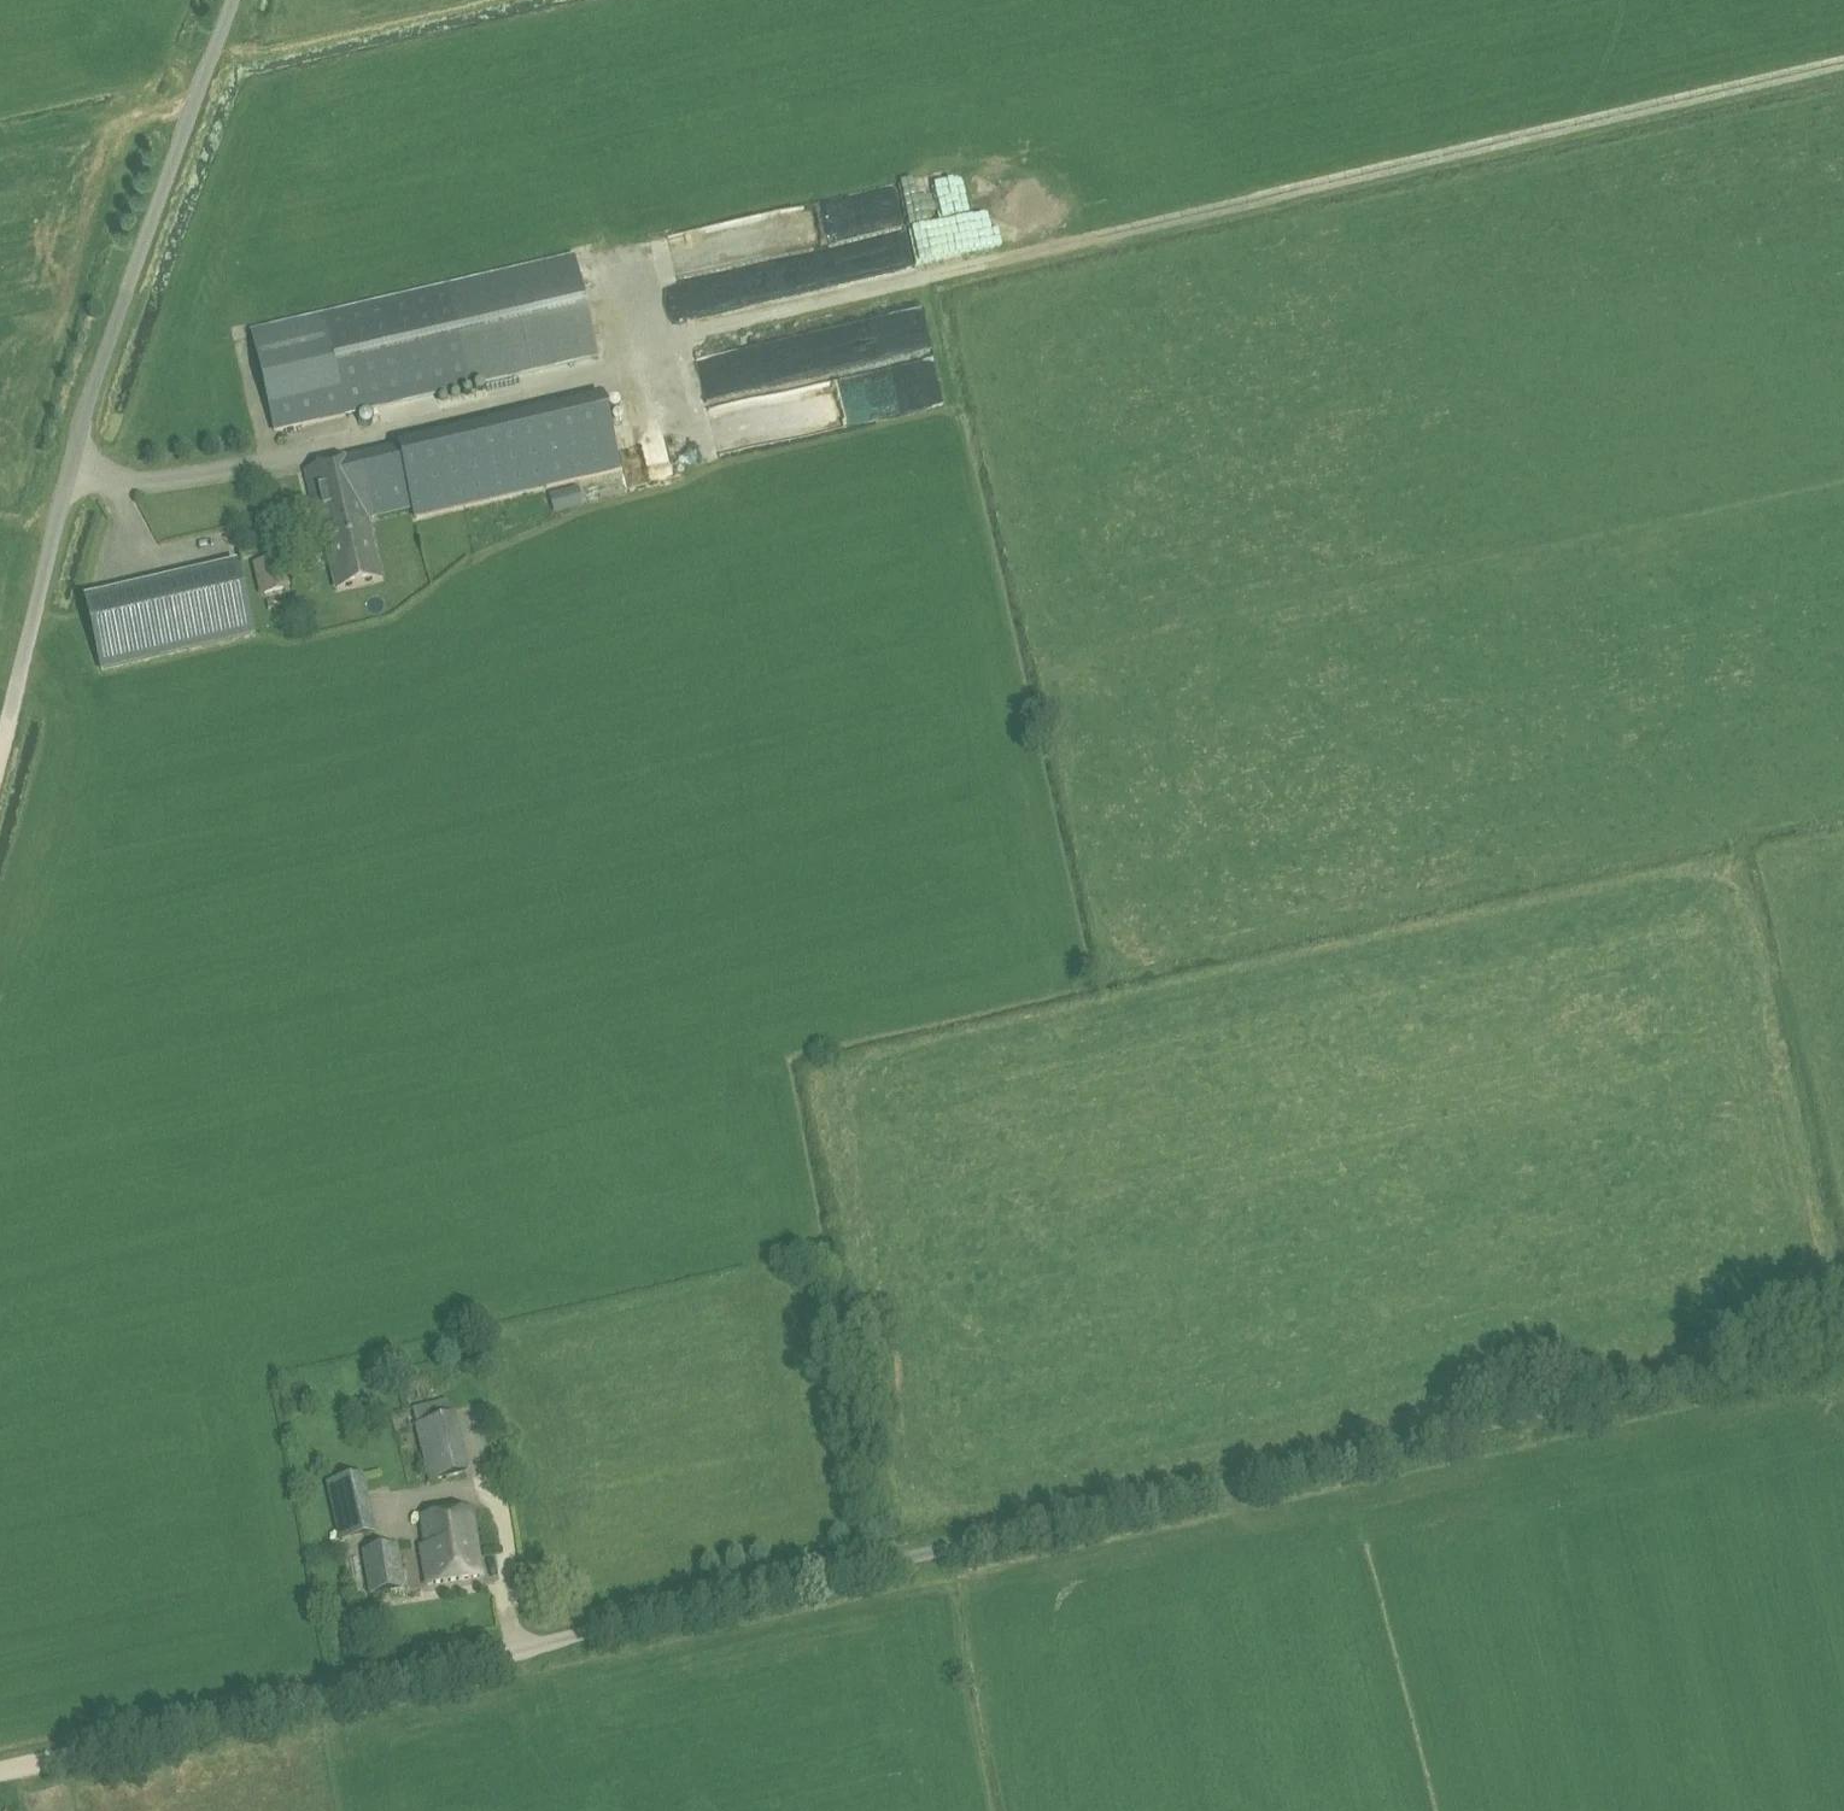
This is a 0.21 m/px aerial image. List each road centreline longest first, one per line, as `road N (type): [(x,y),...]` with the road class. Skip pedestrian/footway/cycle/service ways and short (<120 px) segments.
road 1 (unclassified): [(505,1656),(1843,1342)]
road 2 (track): [(34,631),(105,345),(231,0)]
road 3 (track): [(0,1771),(505,1656)]
road 4 (track): [(34,631),(0,751)]

